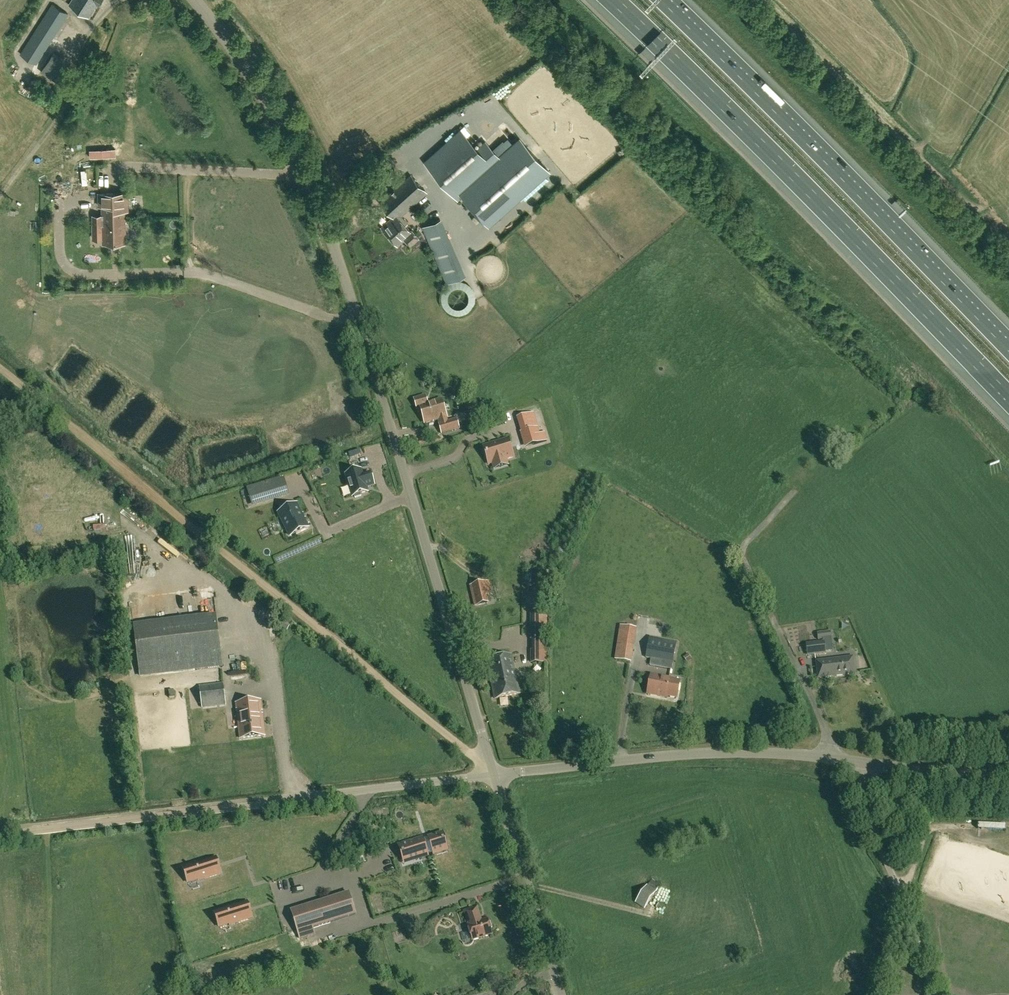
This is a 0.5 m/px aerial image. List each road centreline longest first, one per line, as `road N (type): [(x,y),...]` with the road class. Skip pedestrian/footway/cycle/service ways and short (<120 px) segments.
road 1 (unclassified): [(496,775),(326,225),(293,152),(194,0)]
road 2 (track): [(0,366),(496,775)]
road 3 (motorway): [(613,0),(1008,399)]
road 4 (unclassified): [(0,835),(496,775)]
road 5 (motorway): [(1008,345),(663,0)]
road 6 (unclassified): [(496,775),(713,753),(866,763)]
road 7 (unclassified): [(561,994),(496,775)]
road 8 (track): [(1008,823),(936,827),(903,898)]
road 9 (unclassified): [(903,898),(862,795),(866,763)]
road 10 (unclassified): [(866,763),(1008,768)]

